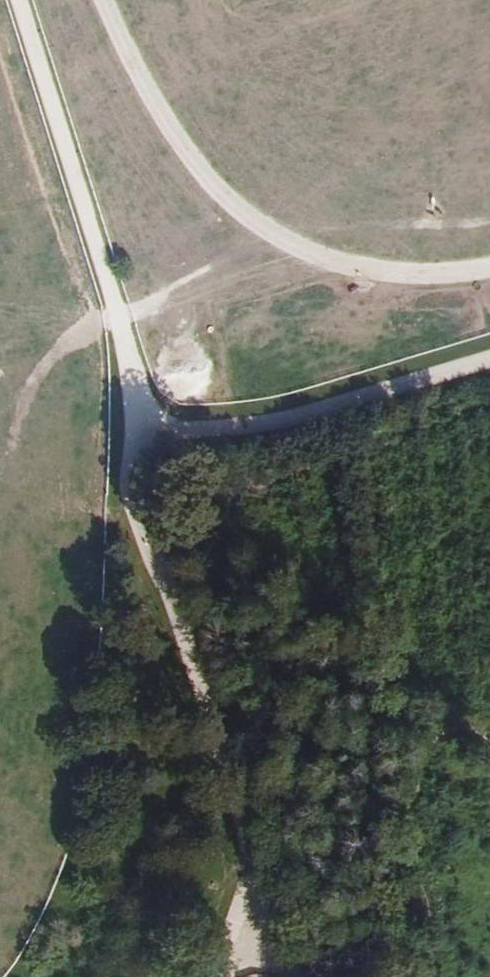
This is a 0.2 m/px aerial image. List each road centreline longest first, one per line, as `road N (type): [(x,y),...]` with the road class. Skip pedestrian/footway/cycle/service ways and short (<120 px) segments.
road 1 (track): [(151,449),(20,0)]
road 2 (track): [(266,884),(138,483),(151,449)]
road 3 (track): [(151,449),(172,431),(234,429),(489,357)]

